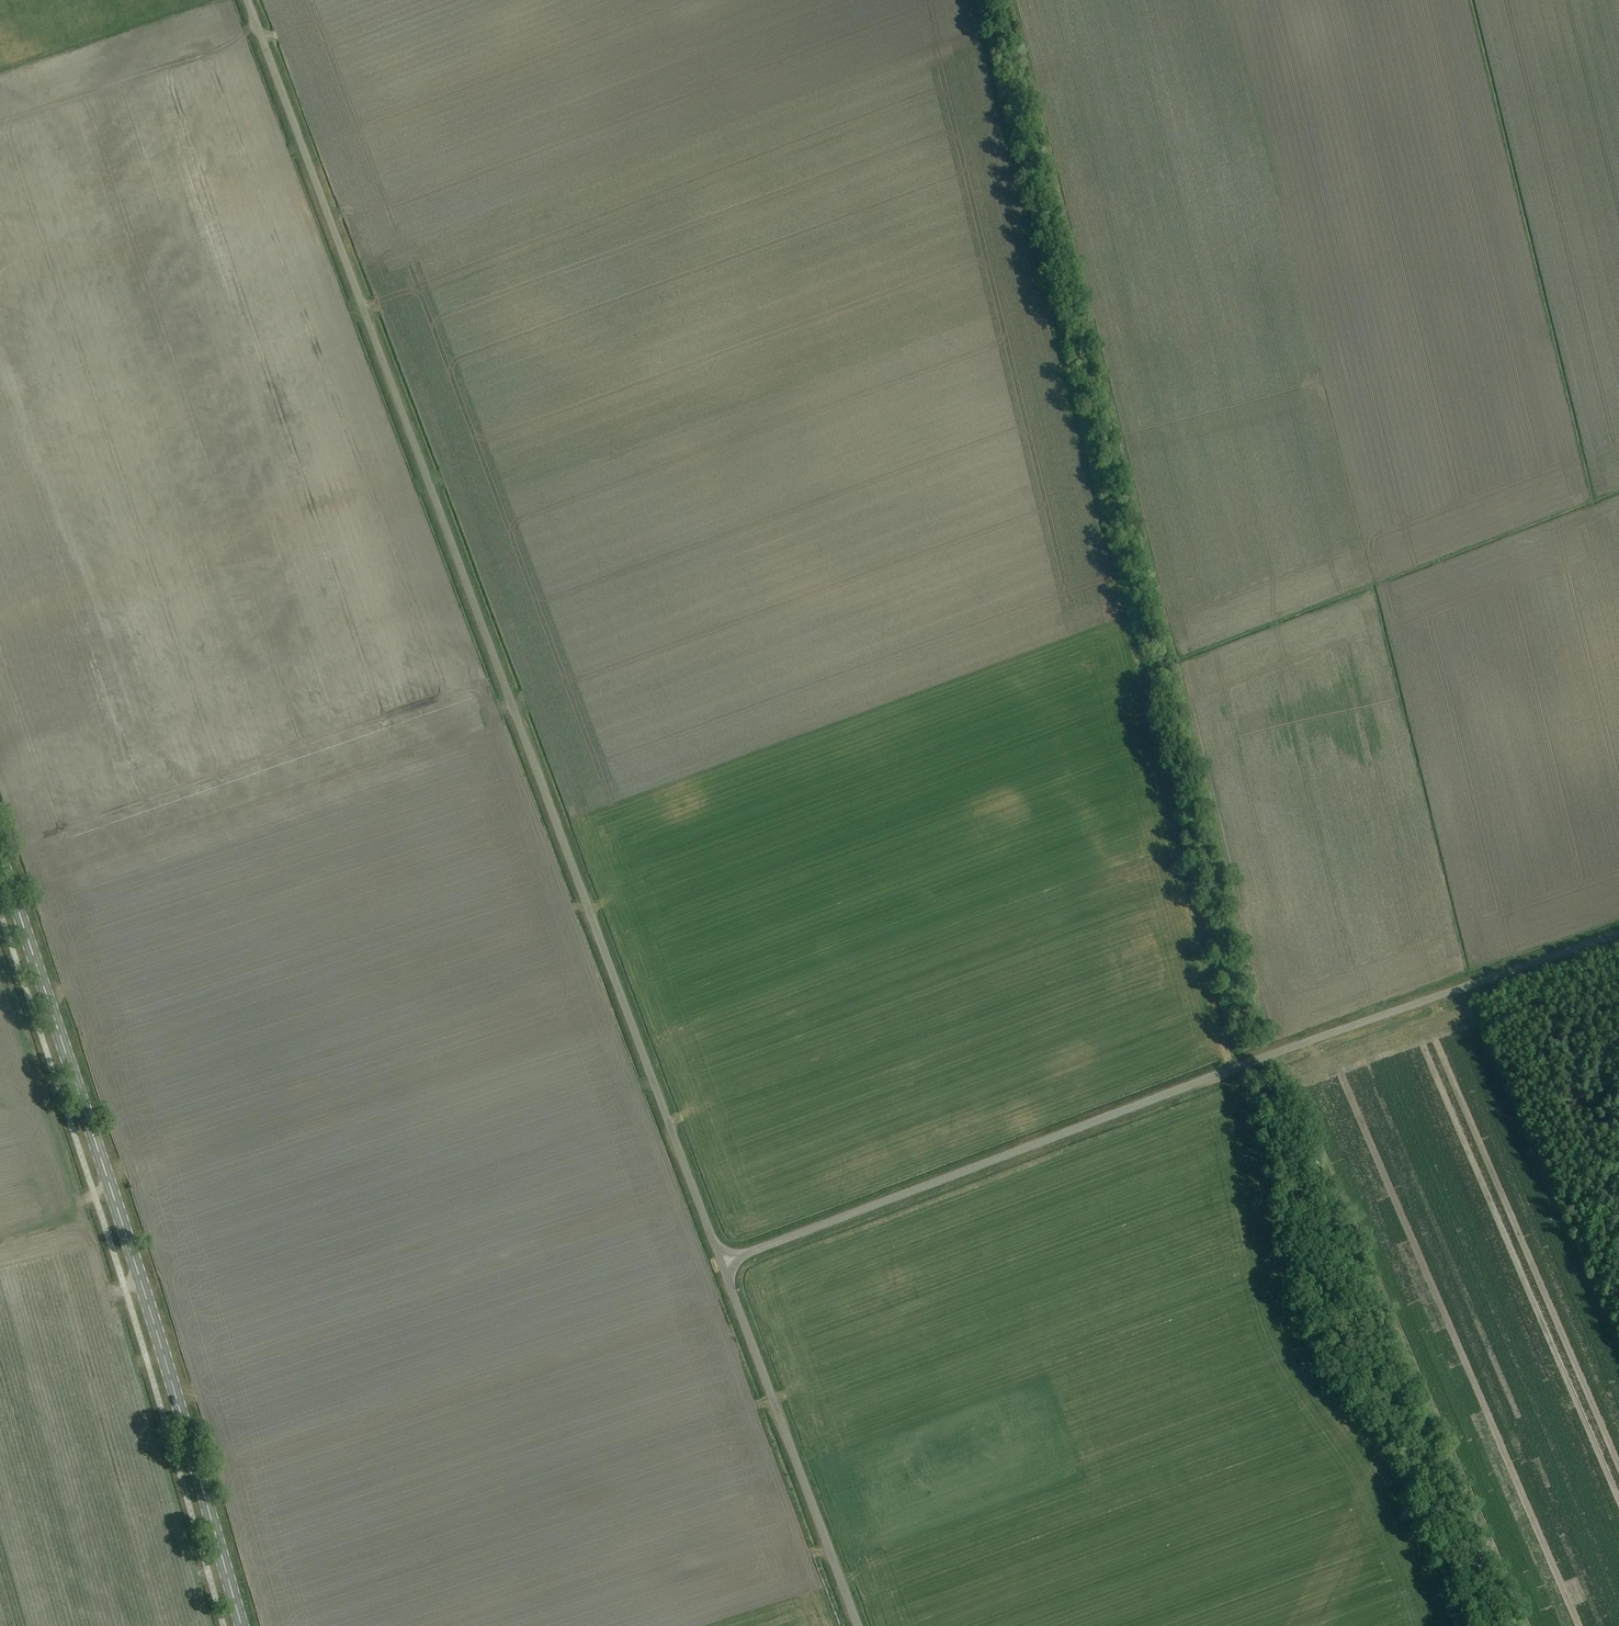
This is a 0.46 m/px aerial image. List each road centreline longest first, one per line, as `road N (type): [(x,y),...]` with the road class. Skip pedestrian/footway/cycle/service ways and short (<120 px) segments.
road 1 (unclassified): [(721,1265),(248,0)]
road 2 (unclassified): [(721,1265),(1250,1063),(1618,934)]
road 3 (primary): [(242,1625),(0,852)]
road 4 (unclassified): [(858,1625),(721,1265)]

